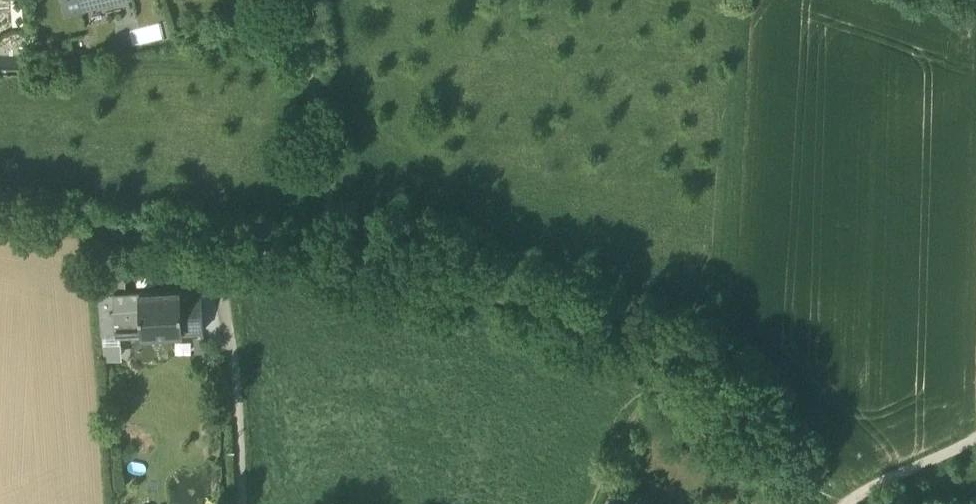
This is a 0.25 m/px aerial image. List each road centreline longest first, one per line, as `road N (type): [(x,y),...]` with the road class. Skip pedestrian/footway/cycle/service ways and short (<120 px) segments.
road 1 (track): [(242,503),(231,259)]
road 2 (unclassified): [(848,503),(975,444)]

